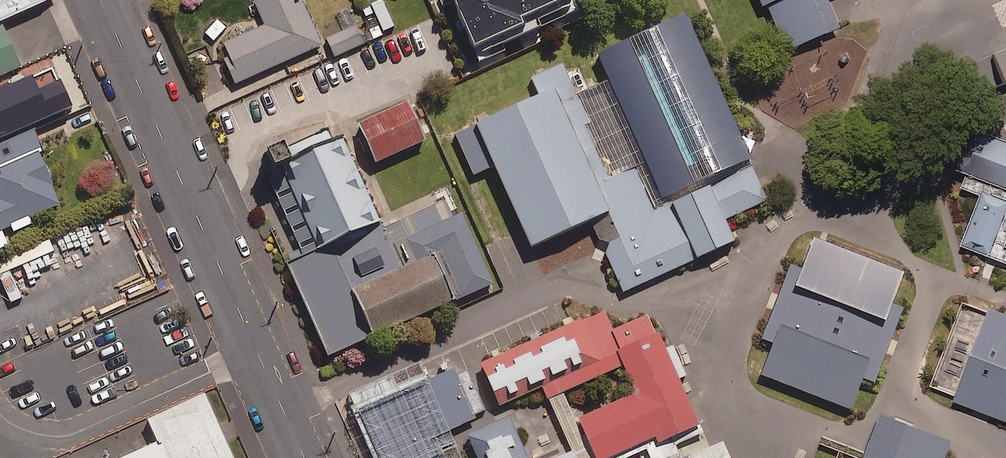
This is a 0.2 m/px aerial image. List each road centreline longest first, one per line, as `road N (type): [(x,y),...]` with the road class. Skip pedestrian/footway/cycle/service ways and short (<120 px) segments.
road 1 (residential): [(100,0),(304,457)]

